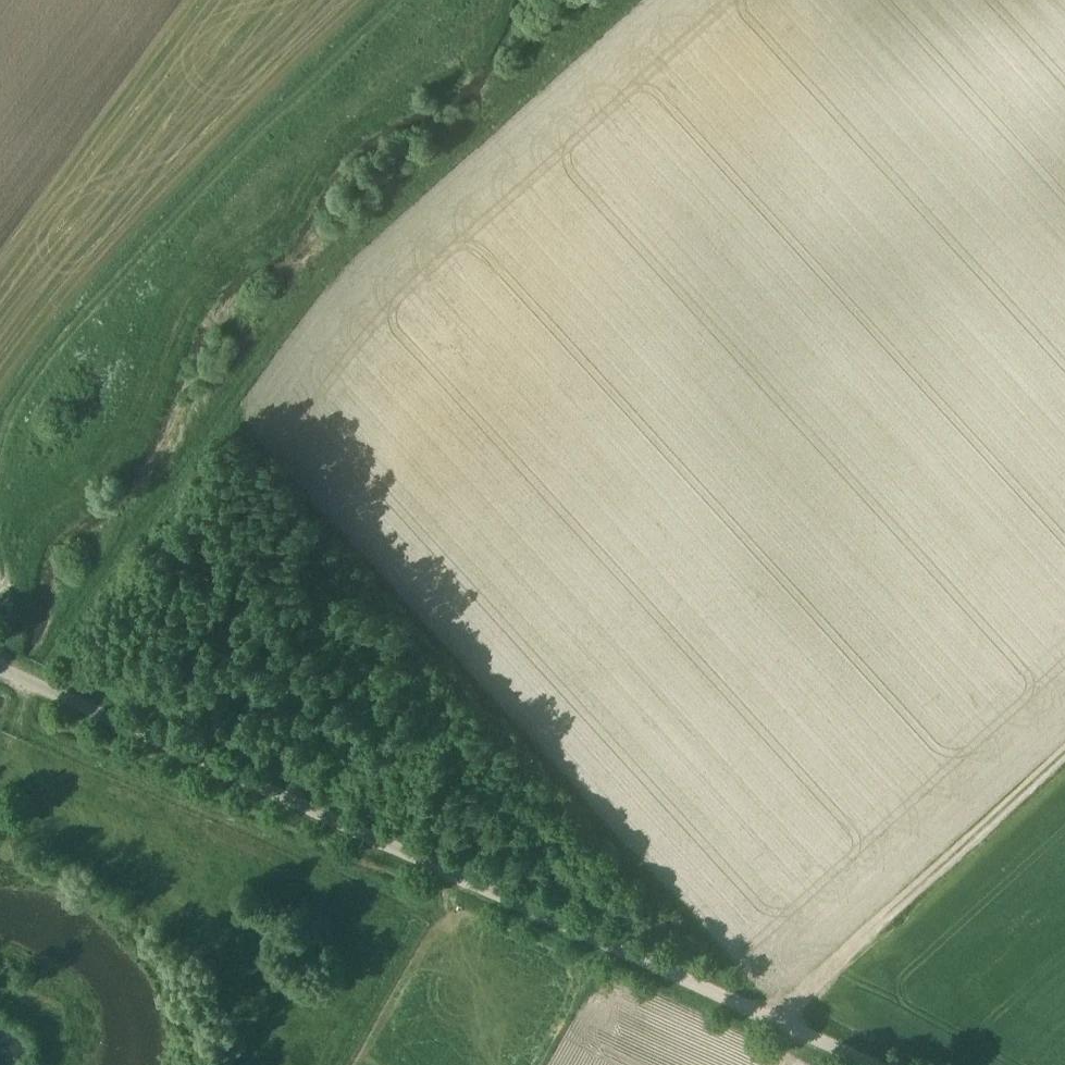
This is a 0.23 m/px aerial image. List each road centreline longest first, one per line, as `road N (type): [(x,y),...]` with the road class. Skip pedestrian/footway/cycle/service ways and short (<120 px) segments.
road 1 (unclassified): [(864,1064),(0,668)]
road 2 (track): [(1064,765),(796,1002),(783,1028)]

